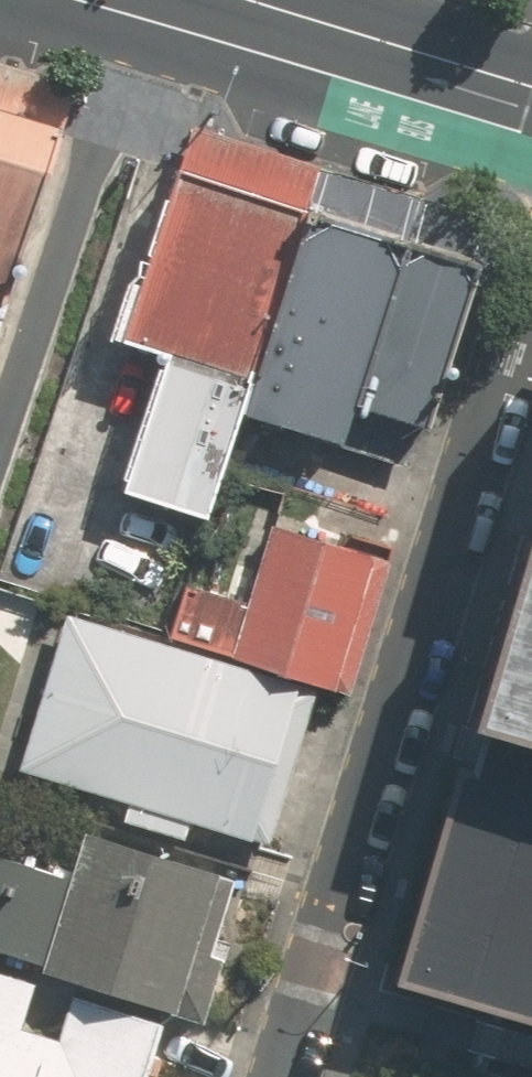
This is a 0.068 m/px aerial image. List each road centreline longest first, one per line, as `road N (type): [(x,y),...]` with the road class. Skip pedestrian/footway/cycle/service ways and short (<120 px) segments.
road 1 (residential): [(283,1076),(531,298)]
road 2 (secondary): [(144,0),(531,118)]

